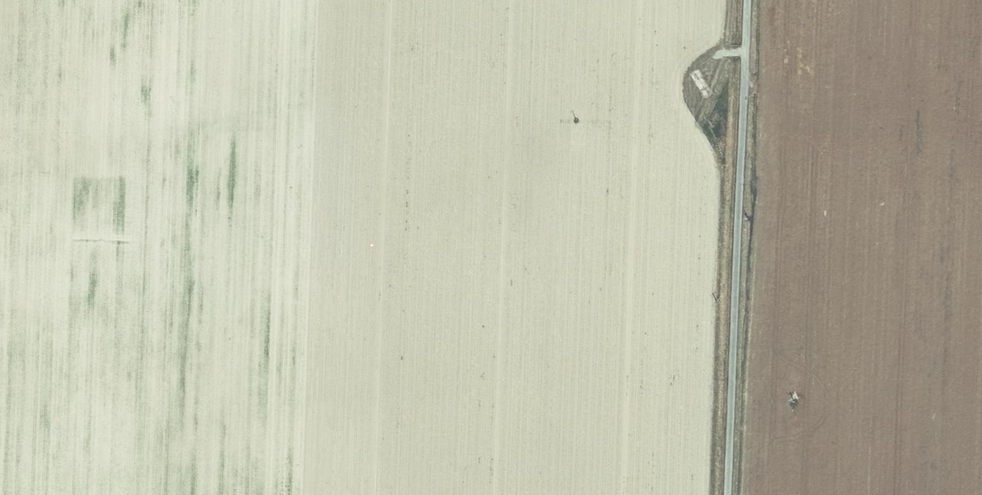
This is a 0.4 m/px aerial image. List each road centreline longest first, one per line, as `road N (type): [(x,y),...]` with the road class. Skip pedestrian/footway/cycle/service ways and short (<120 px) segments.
road 1 (unclassified): [(728,494),(748,0)]

